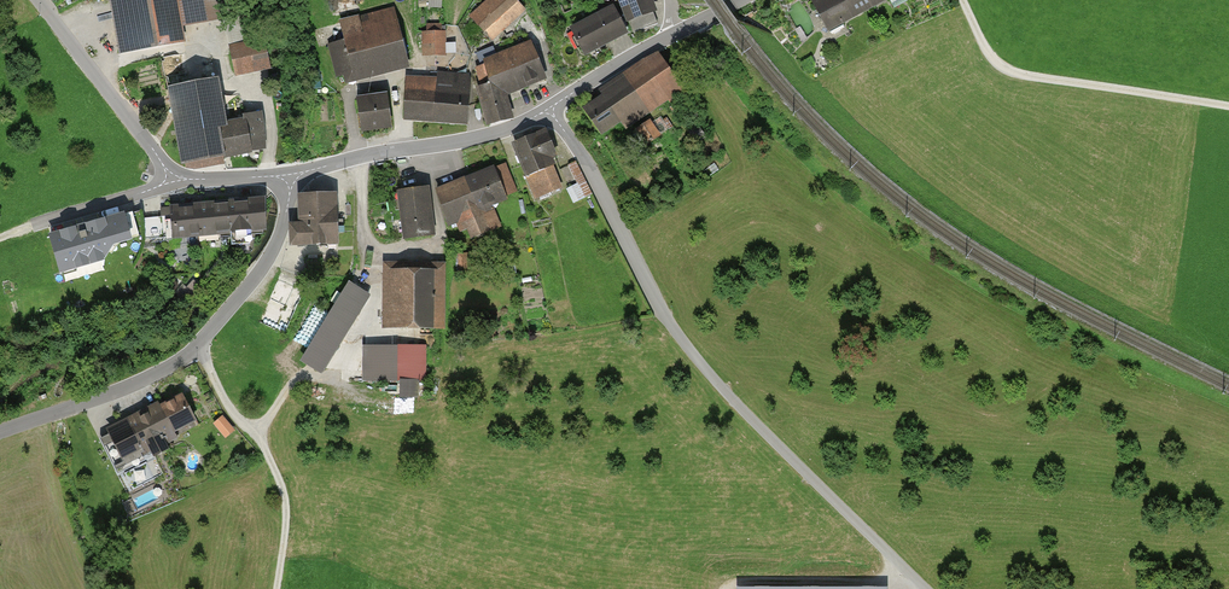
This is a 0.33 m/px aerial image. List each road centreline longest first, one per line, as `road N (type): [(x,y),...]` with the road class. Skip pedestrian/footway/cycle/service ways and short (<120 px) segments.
road 1 (unclassified): [(549,111),(687,345),(925,588)]
road 2 (unclassified): [(0,432),(184,359),(275,248),(289,179)]
road 3 (residential): [(38,0),(170,178),(289,179)]
road 4 (track): [(1228,107),(1006,72),(963,0)]
road 5 (unclassified): [(289,179),(495,133),(549,111)]
road 6 (track): [(200,344),(227,403),(260,433),(280,488),(285,532),(276,588)]
road 7 (unclassified): [(549,111),(739,0)]

